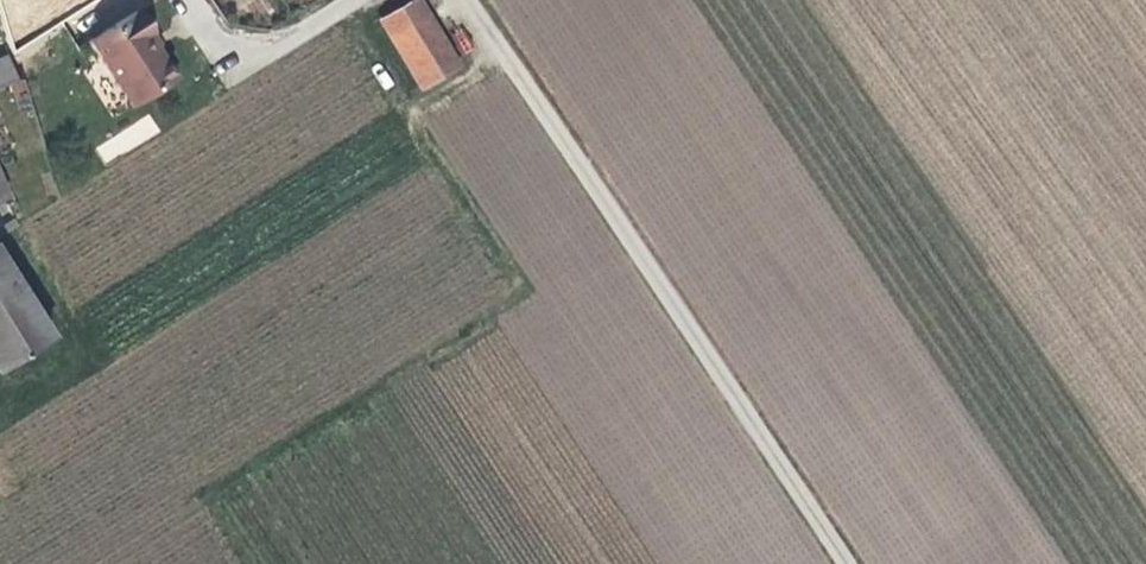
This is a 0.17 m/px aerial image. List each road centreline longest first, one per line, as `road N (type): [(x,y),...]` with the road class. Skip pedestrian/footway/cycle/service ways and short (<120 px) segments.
road 1 (unclassified): [(848,563),(472,0)]
road 2 (residential): [(237,65),(364,0)]

